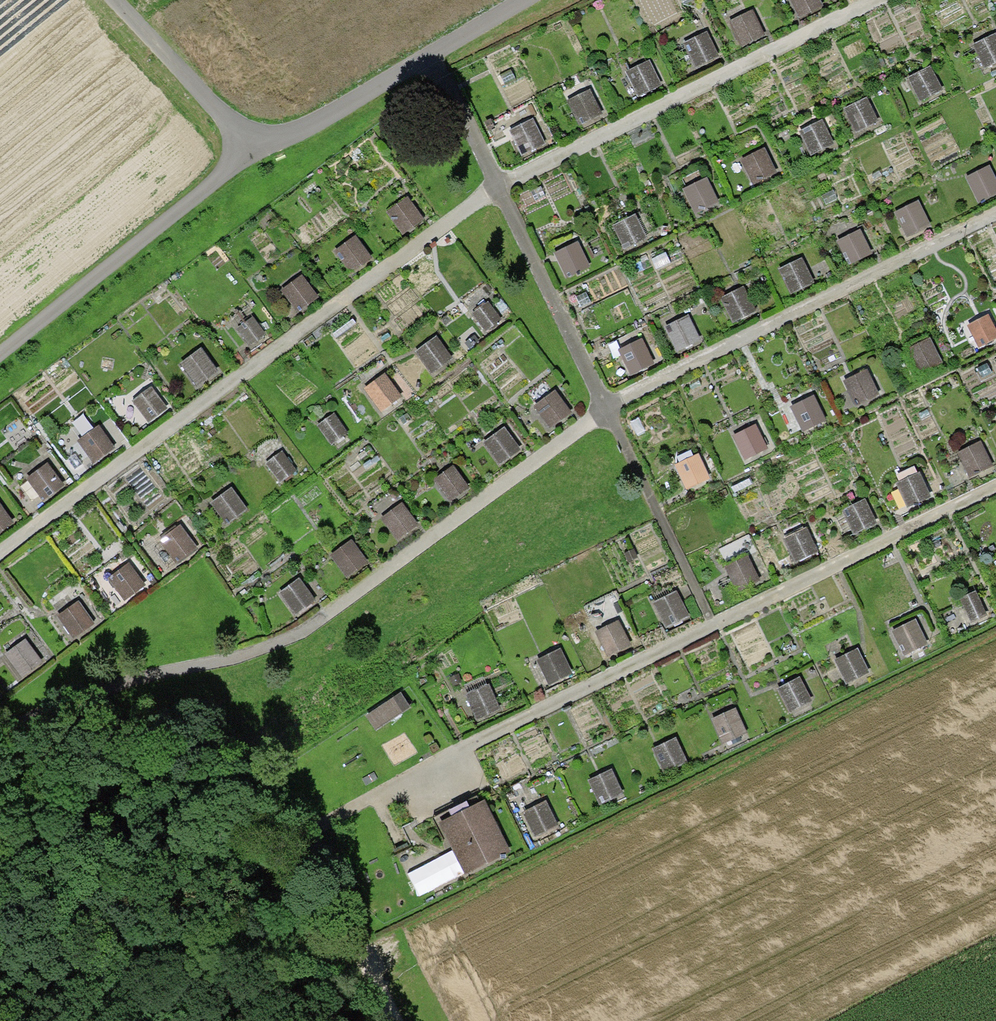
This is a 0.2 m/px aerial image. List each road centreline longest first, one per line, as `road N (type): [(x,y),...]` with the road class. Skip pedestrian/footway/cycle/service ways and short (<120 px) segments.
road 1 (track): [(401,1020),(359,939),(288,859)]

